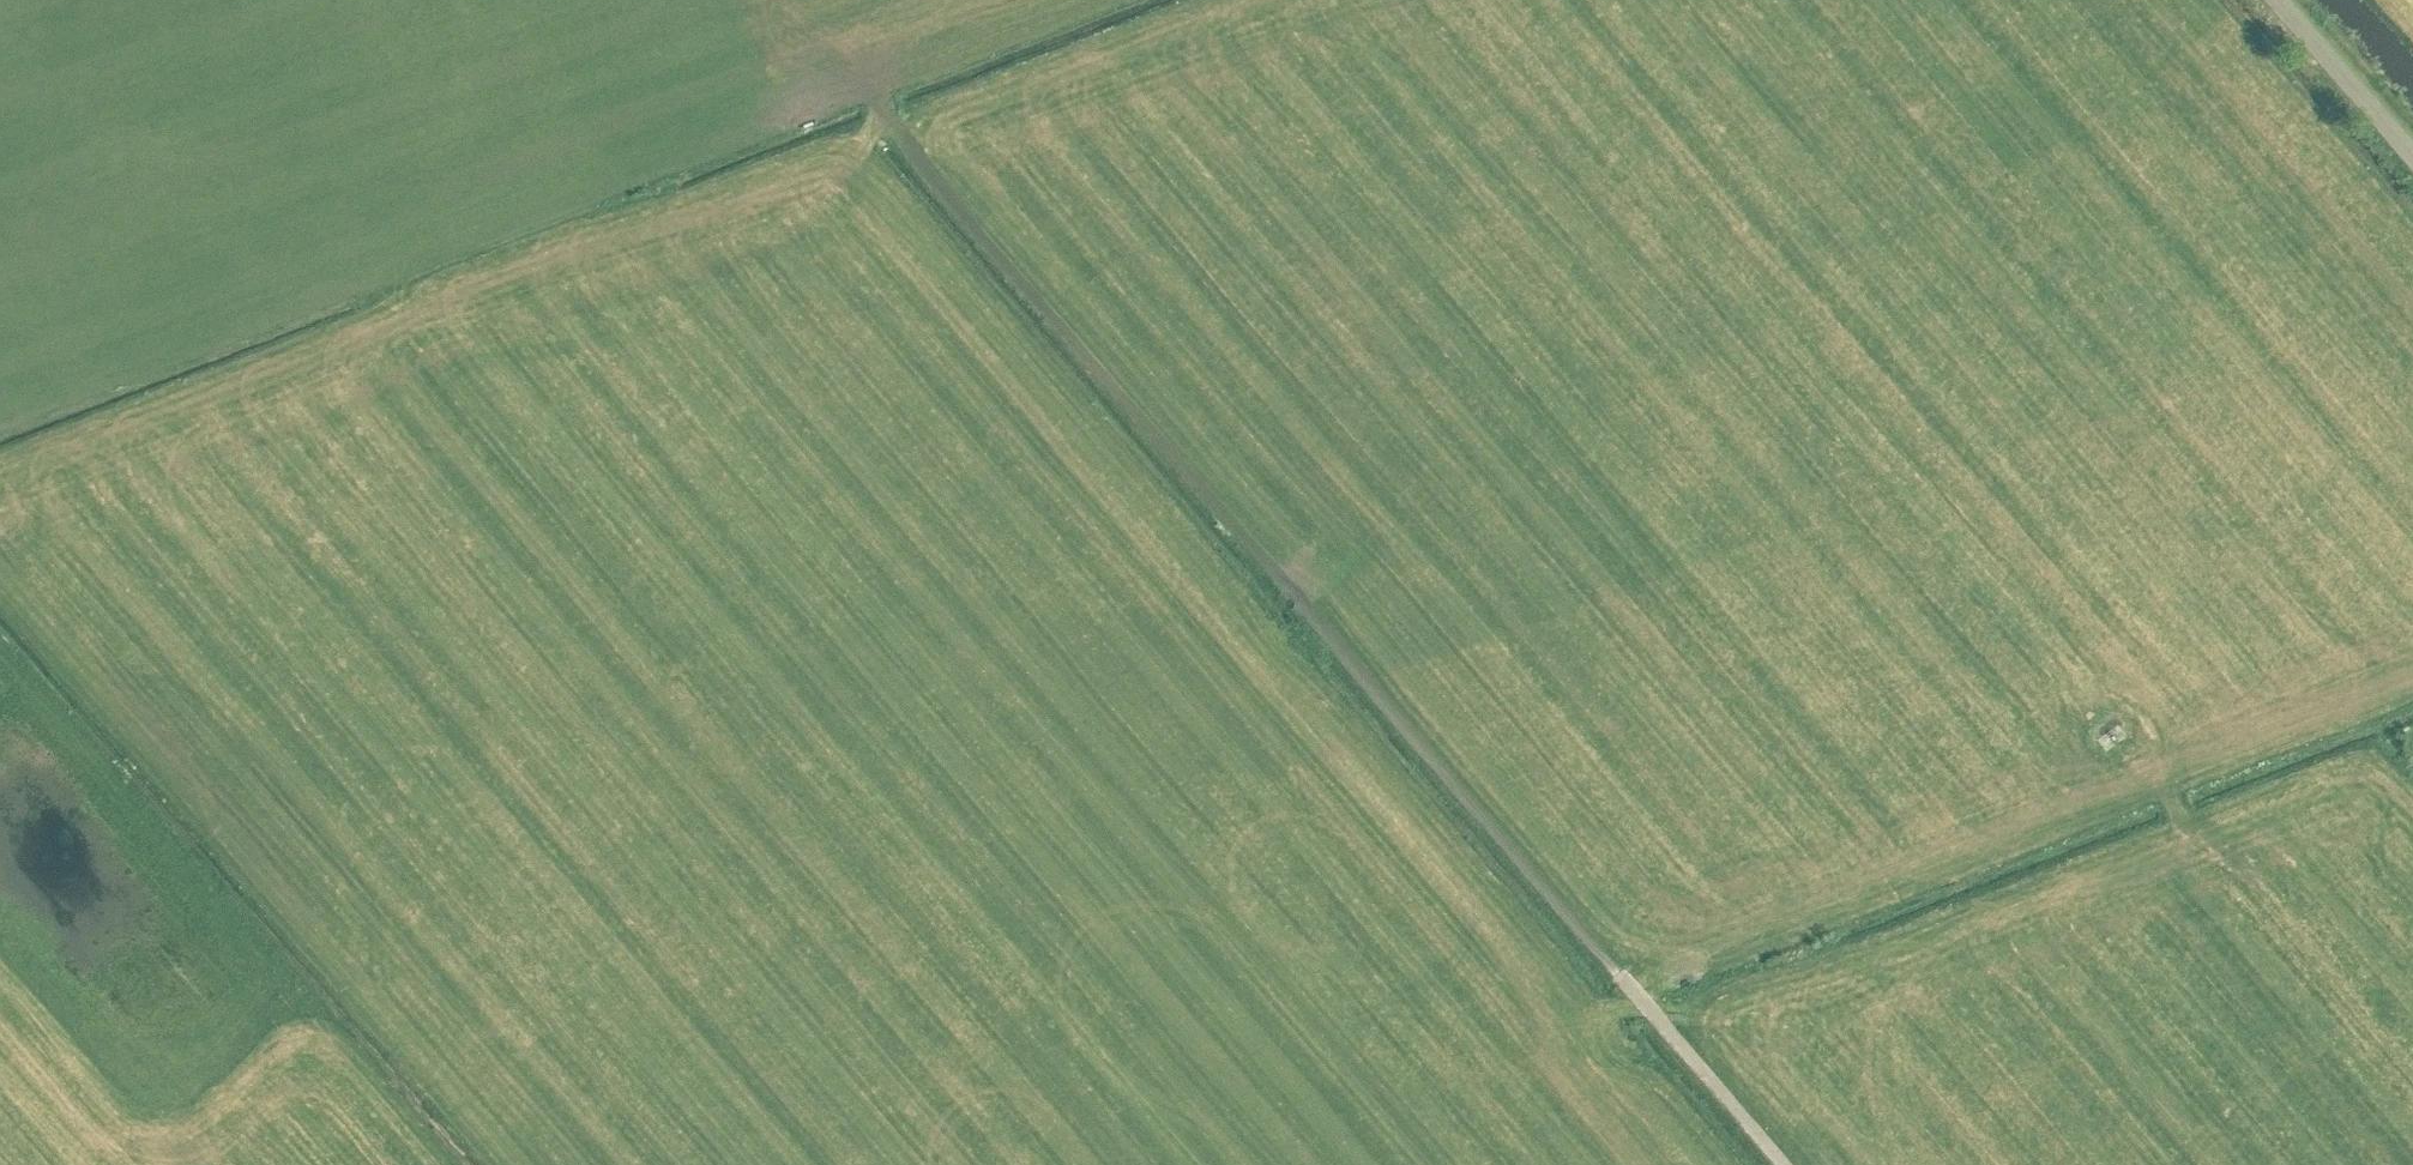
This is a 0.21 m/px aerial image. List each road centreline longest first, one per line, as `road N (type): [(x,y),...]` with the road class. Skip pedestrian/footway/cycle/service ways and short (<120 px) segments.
road 1 (unclassified): [(2412,155),(2278,0)]

